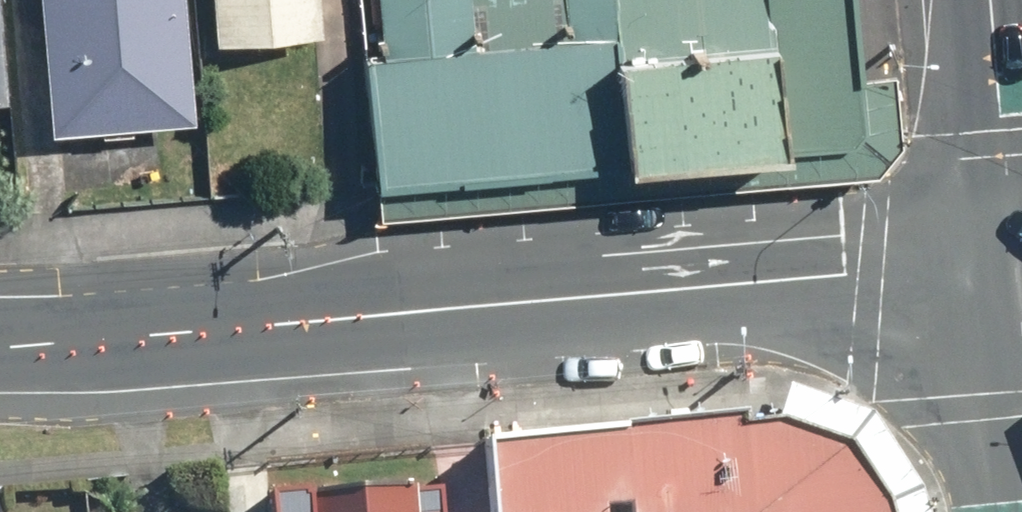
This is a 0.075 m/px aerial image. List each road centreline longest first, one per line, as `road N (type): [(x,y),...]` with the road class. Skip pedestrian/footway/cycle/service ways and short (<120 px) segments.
road 1 (secondary): [(0,354),(1019,268)]
road 2 (secondary): [(1019,268),(995,0)]

